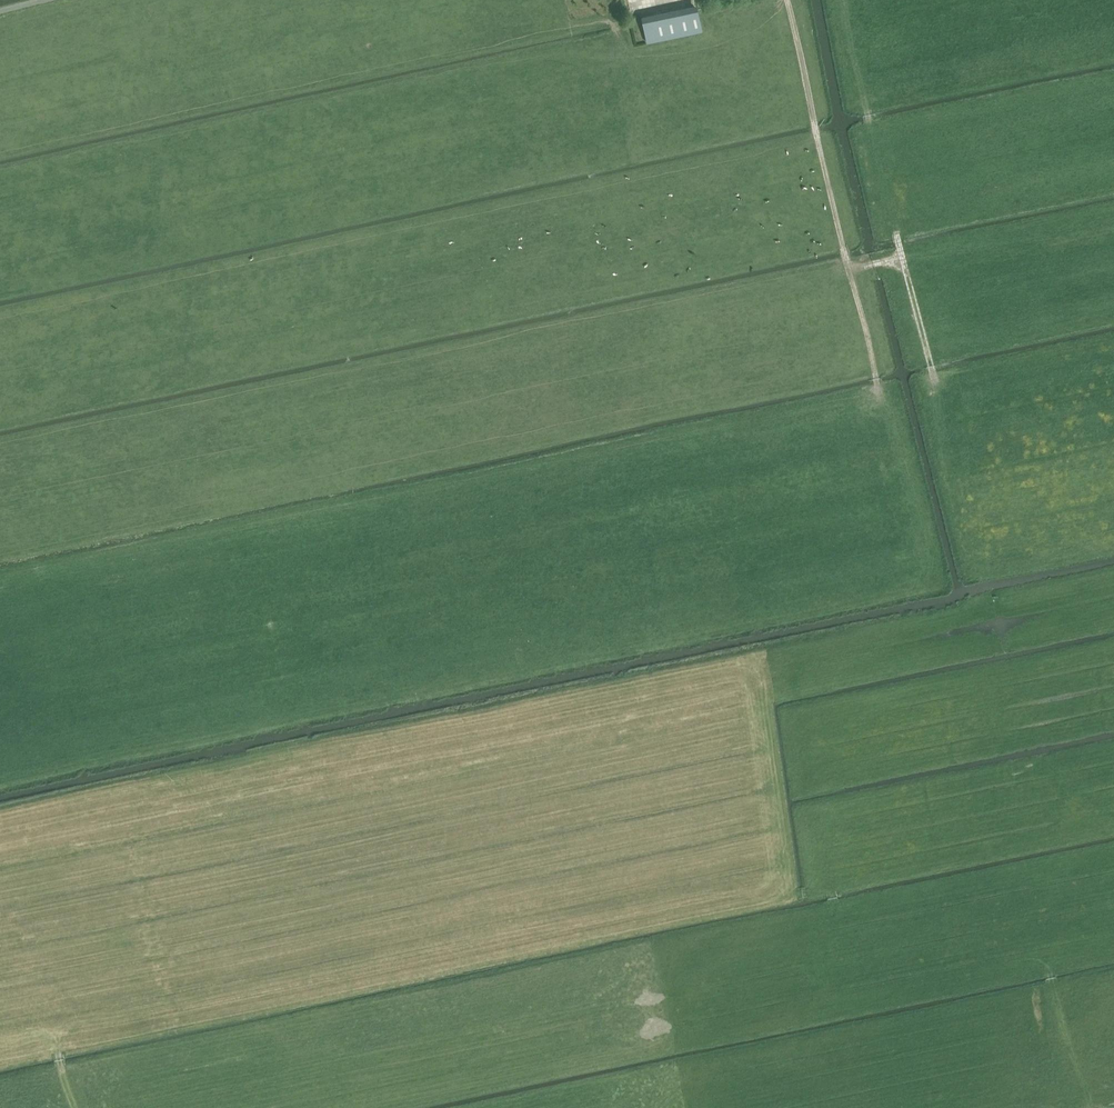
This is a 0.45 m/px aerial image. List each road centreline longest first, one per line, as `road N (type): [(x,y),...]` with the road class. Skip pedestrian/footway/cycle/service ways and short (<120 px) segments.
road 1 (track): [(786,0),(846,270)]
road 2 (track): [(846,270),(879,397)]
road 3 (track): [(899,259),(933,384)]
road 4 (track): [(1051,987),(1057,1035),(1088,1107)]

